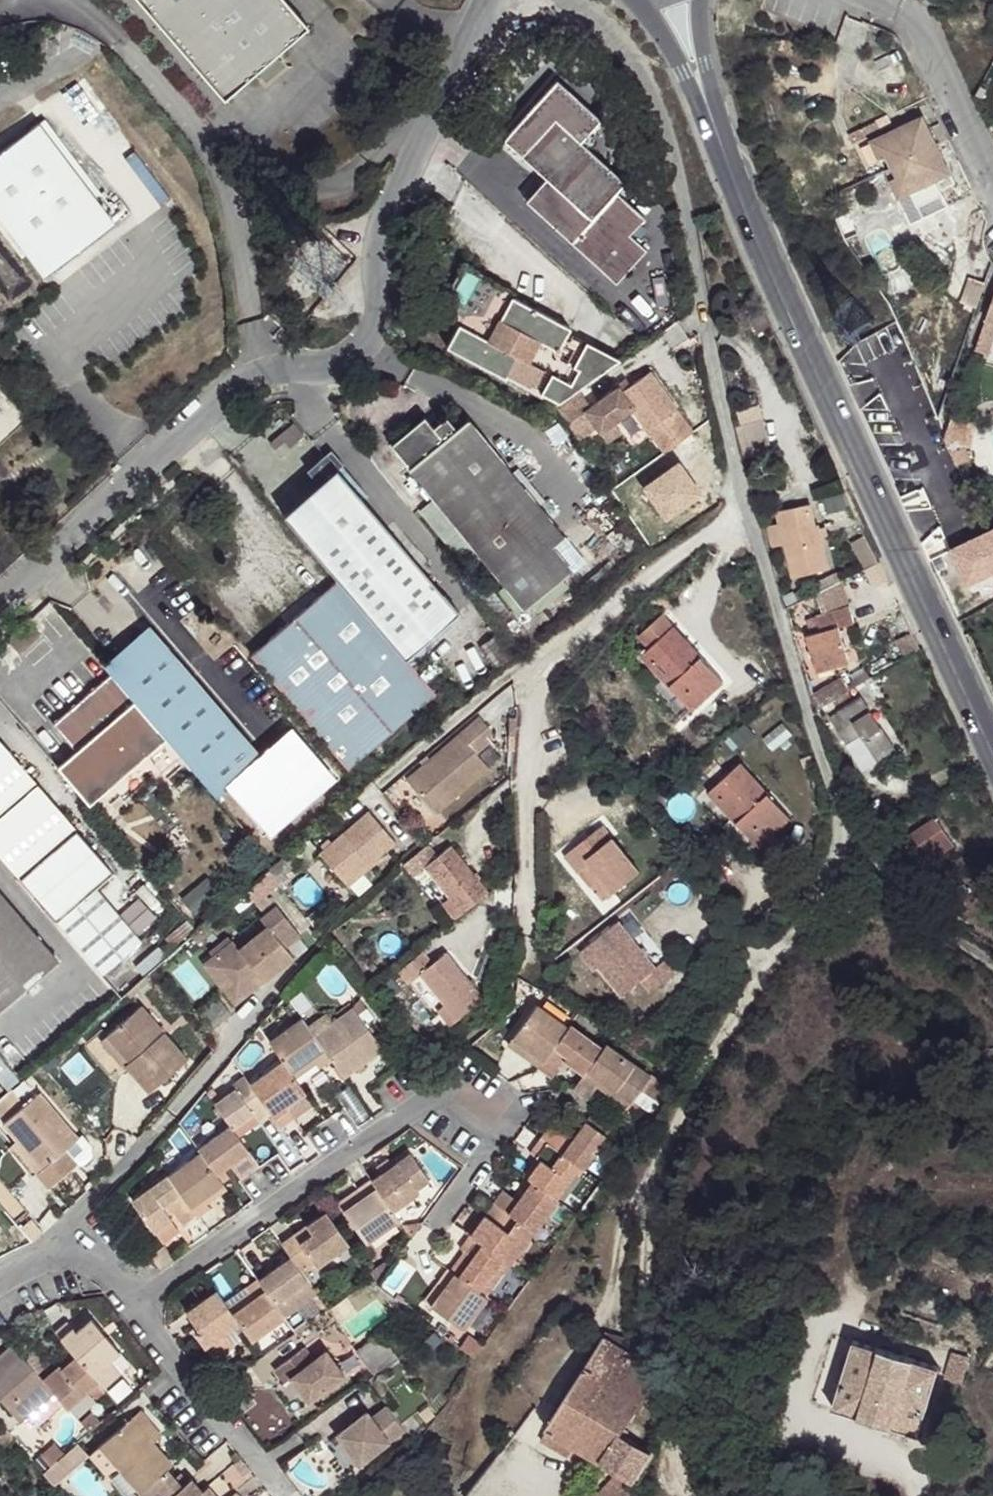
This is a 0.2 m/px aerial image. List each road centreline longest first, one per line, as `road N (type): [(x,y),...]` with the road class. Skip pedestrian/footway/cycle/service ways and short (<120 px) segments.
road 1 (unclassified): [(491,0),(390,207),(378,319),(360,346),(340,363),(257,373),(220,391),(0,599)]
road 2 (secondary): [(709,119),(992,754)]
road 3 (residential): [(572,0),(605,23),(656,90),(745,511)]
road 4 (residential): [(134,1303),(440,1085),(495,1134),(438,1221)]
road 5 (residential): [(529,956),(529,732),(540,668),(630,590),(745,511)]
road 6 (residential): [(745,511),(839,824),(925,916),(992,966)]
road 7 (residential): [(134,1303),(285,1495)]
road 8 (unclassified): [(862,0),(914,22),(992,191)]
road 9 (residential): [(64,1255),(92,1198),(170,1113)]
road 10 (secondary): [(640,0),(665,31),(709,119)]

